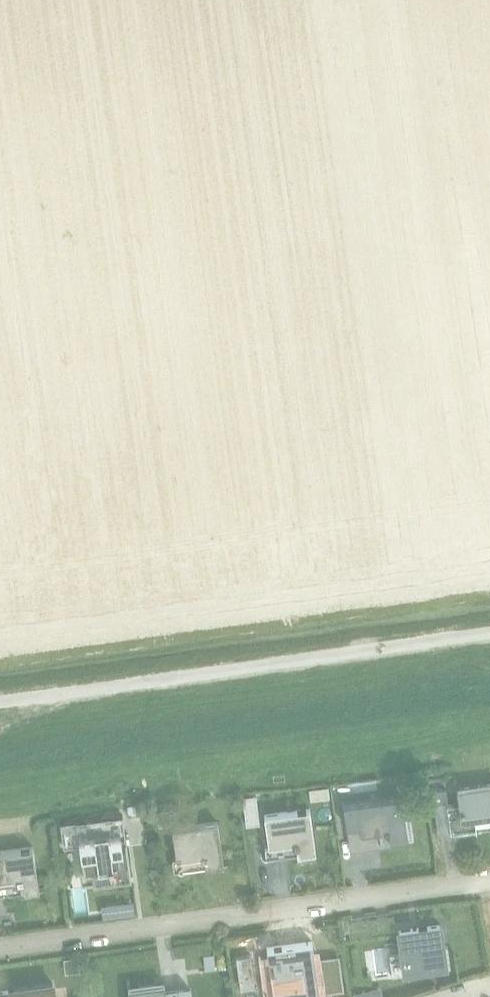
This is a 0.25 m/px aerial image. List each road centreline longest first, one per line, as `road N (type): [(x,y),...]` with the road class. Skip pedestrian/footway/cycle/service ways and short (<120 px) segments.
road 1 (residential): [(0,949),(489,881)]
road 2 (unclassified): [(0,700),(489,632)]

